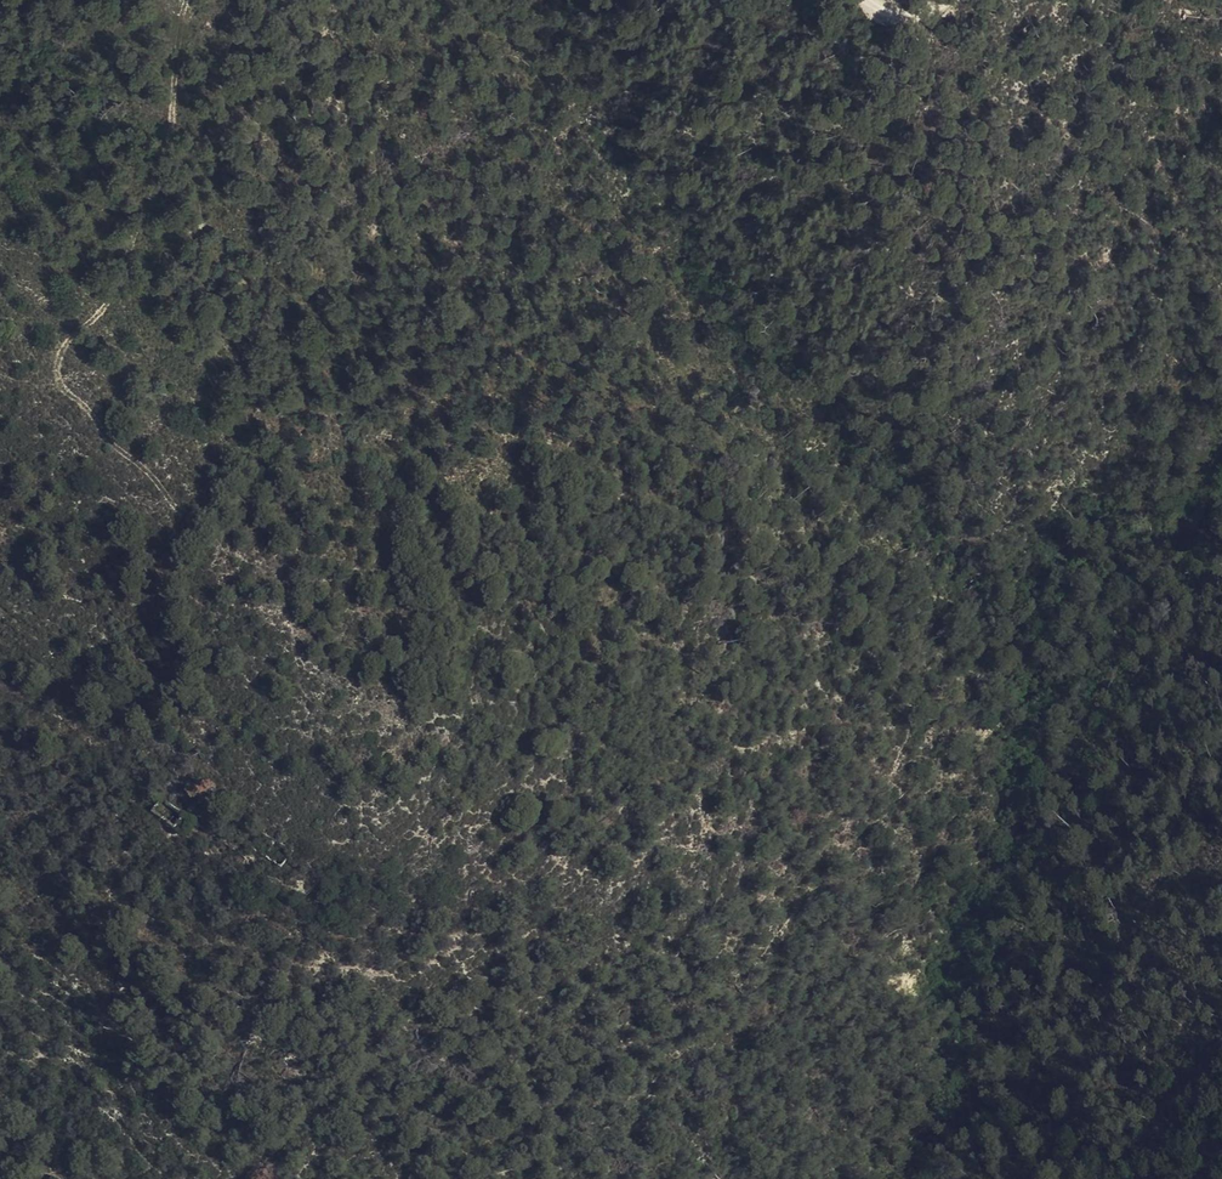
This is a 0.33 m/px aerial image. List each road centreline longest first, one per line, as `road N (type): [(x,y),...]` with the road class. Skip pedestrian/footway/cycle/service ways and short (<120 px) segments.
road 1 (track): [(186,0),(169,127),(197,206),(188,233),(75,335)]

